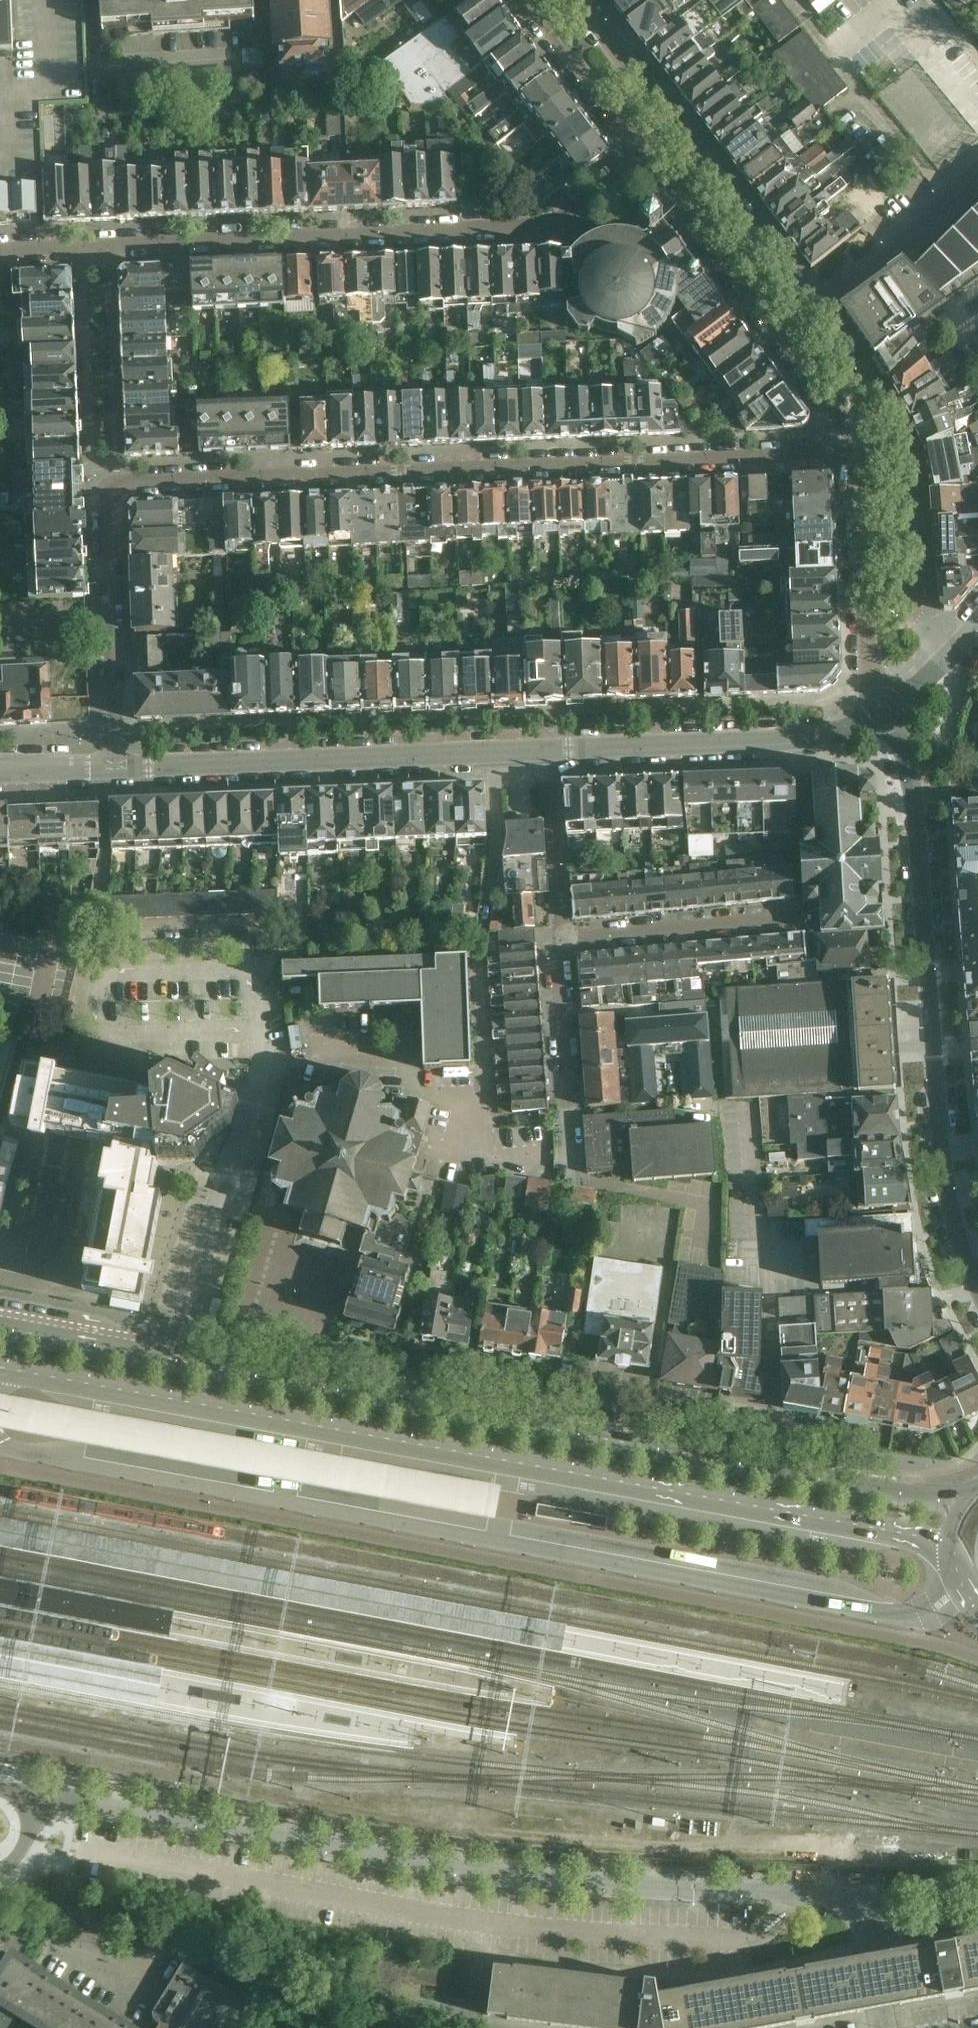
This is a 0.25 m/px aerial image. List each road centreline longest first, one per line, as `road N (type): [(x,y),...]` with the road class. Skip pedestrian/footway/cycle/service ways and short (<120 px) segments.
road 1 (residential): [(116,768),(106,483),(859,452)]
road 2 (secondary): [(963,1502),(0,1329)]
road 3 (secondary): [(0,1368),(949,1546)]
road 4 (residential): [(864,1929),(851,1904),(832,1895),(522,1879),(47,1798)]
road 5 (residential): [(890,710),(919,799),(948,1204),(977,1287)]
road 6 (residential): [(646,160),(551,225),(99,246)]
road 7 (unclassified): [(116,768),(550,751)]
road 8 (residential): [(810,311),(577,0)]
road 9 (unclassified): [(550,751),(799,740),(853,729),(890,710)]
road 10 (residential): [(890,710),(867,660),(859,452)]
road 11 (residential): [(801,918),(561,941)]
road 12 (residential): [(810,311),(895,249),(977,170)]
road 13 (residential): [(646,160),(779,334)]
road 14 (residential): [(524,0),(646,160)]
road 15 (residential): [(550,751),(561,941)]
road 16 (residential): [(561,941),(571,1110)]
road 17 (residential): [(859,452),(863,424),(846,363),(810,311)]
road 18 (residential): [(779,334),(859,452)]
road 19 (unclassified): [(890,710),(977,628)]

